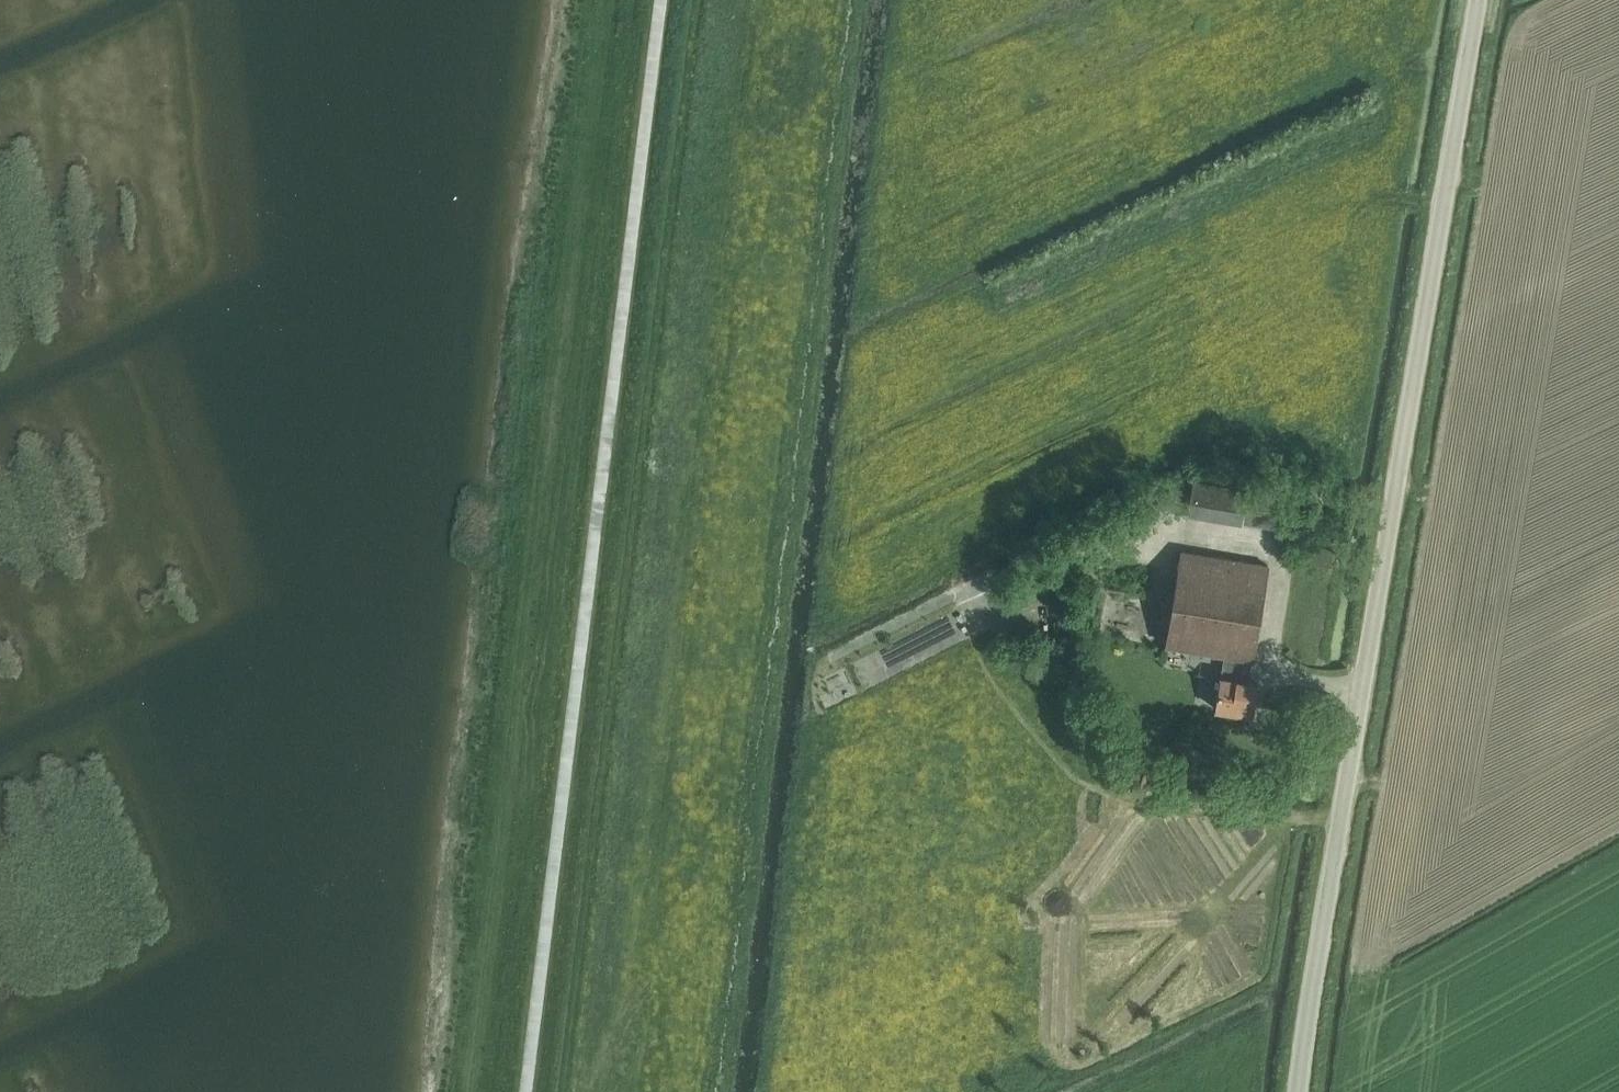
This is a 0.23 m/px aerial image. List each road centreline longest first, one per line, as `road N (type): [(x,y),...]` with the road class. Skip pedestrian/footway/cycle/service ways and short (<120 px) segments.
road 1 (unclassified): [(1303,1091),(1309,1018),(1480,0)]
road 2 (track): [(695,0),(559,1091)]

